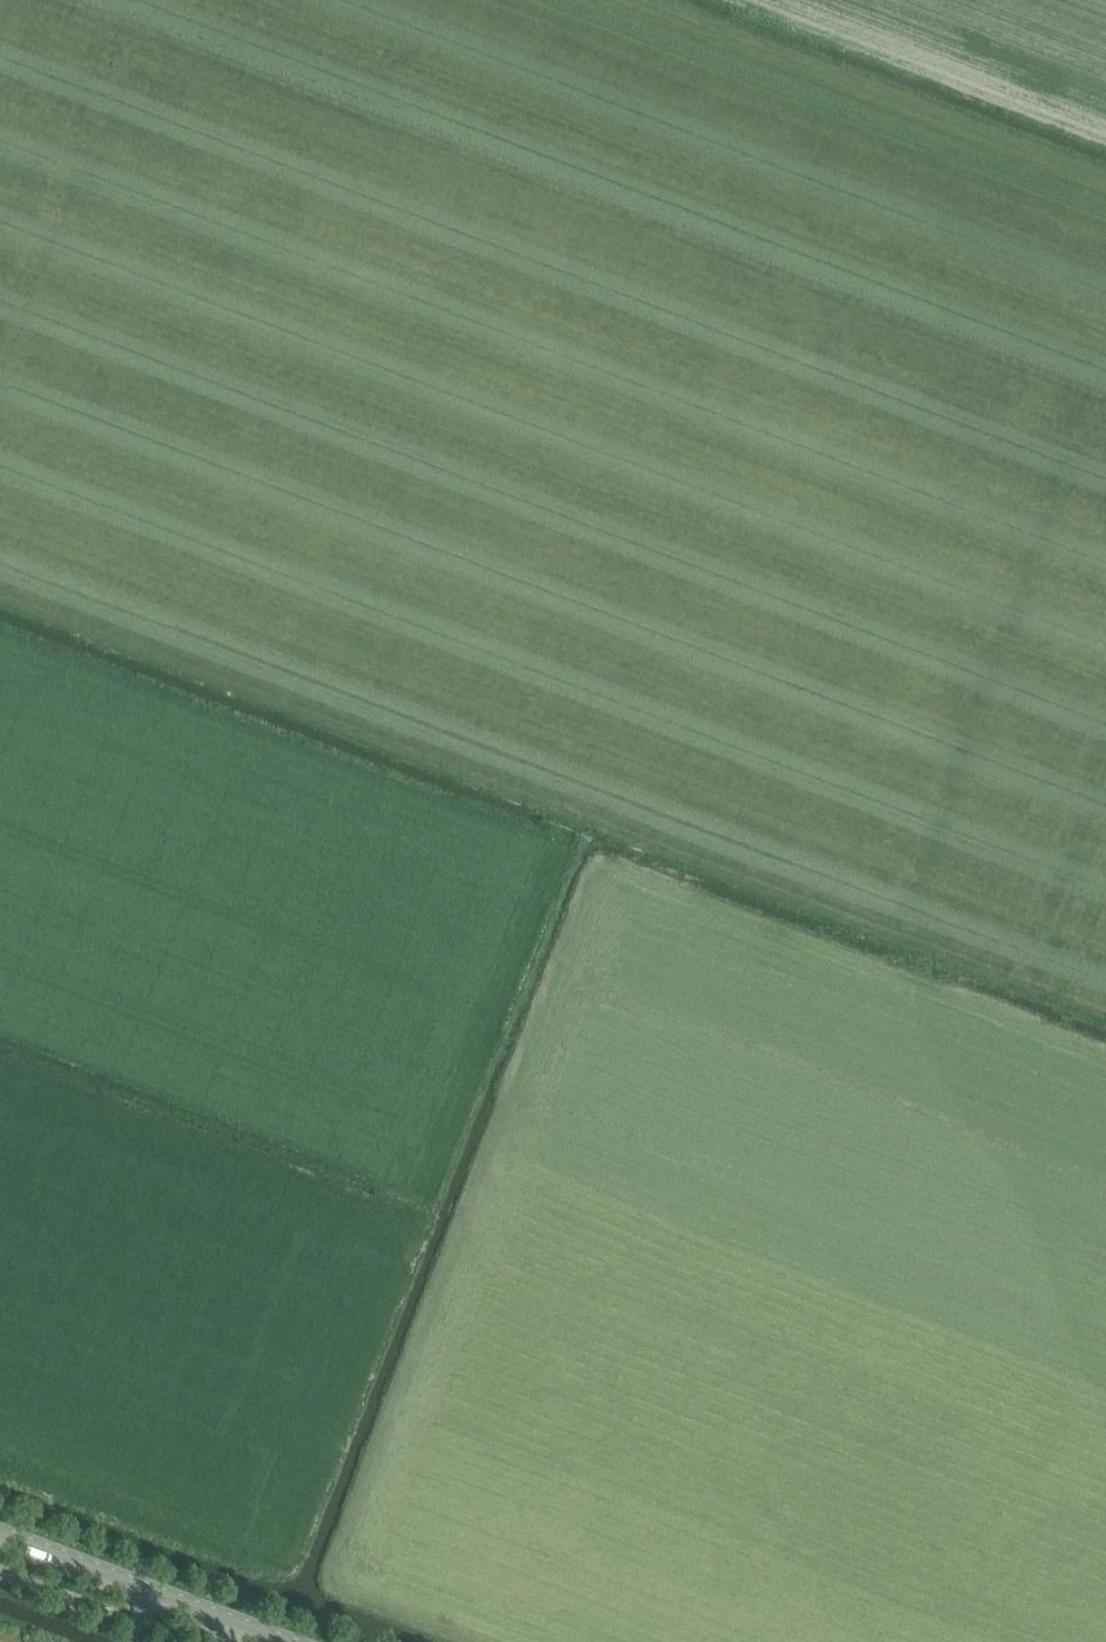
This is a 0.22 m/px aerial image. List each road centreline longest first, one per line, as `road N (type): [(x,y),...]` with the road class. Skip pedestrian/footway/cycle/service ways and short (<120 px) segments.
road 1 (tertiary): [(279,1641),(0,1535)]

